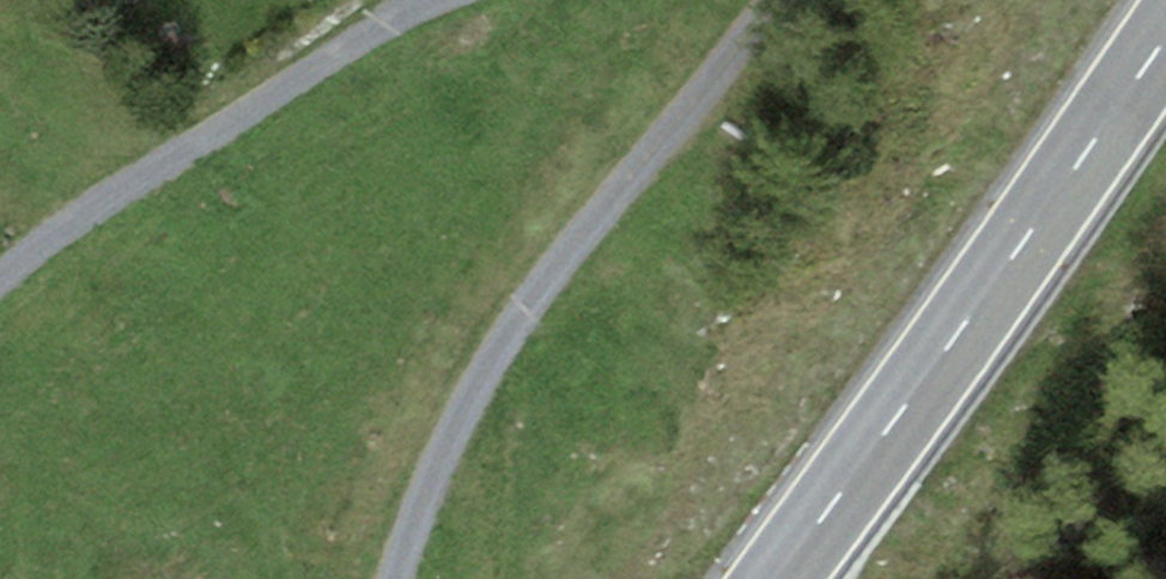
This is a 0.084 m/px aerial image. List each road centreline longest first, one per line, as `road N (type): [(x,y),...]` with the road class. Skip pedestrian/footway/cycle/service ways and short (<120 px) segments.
road 1 (track): [(395,578),(435,475),(532,301),(772,0)]
road 2 (primary): [(1165,37),(778,578)]
road 3 (track): [(0,280),(32,249),(385,26),(456,0)]

